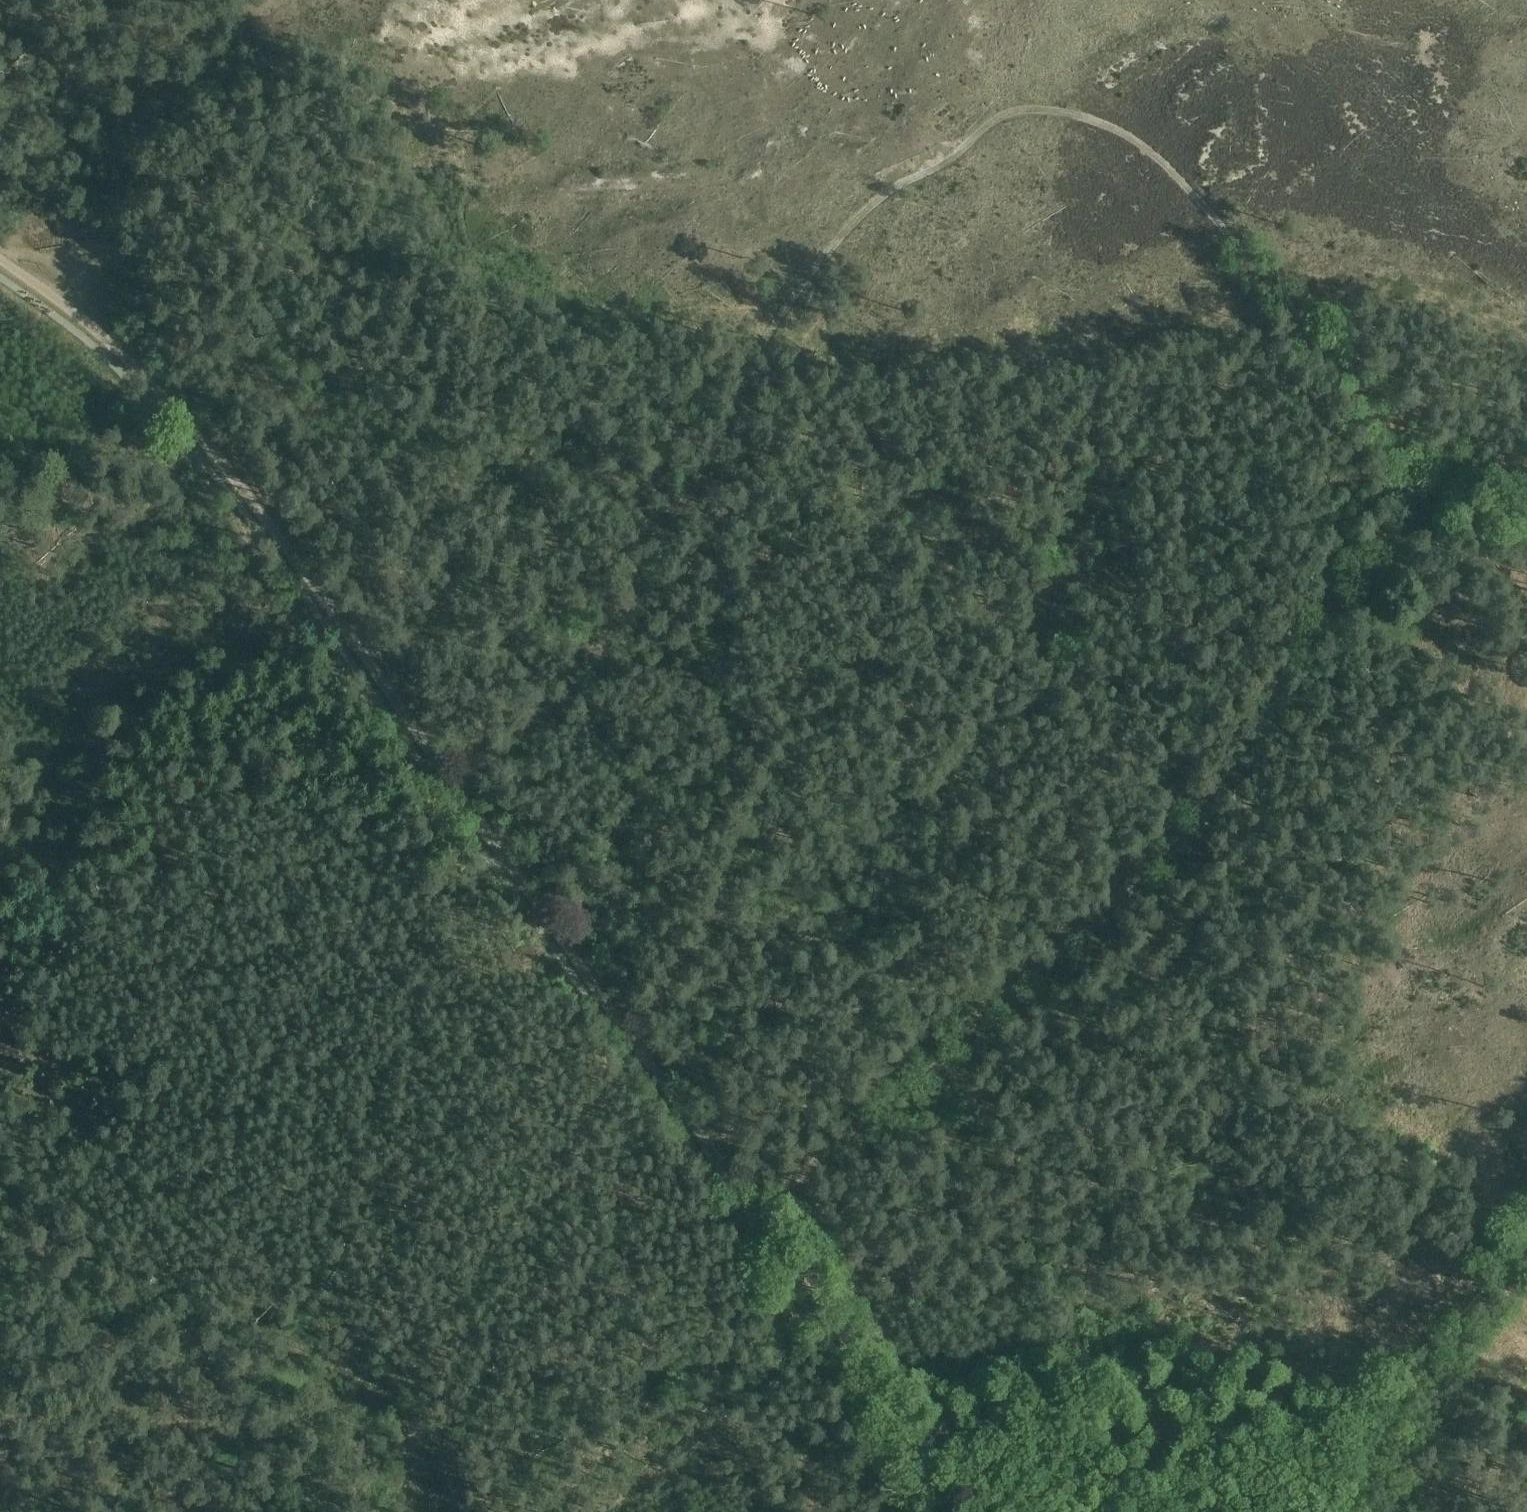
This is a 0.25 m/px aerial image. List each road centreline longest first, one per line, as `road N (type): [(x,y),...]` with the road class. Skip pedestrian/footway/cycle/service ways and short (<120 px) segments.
road 1 (track): [(1526,351),(1450,354),(1355,383),(1183,181),(1129,136),(1067,112),(1006,114),(939,166),(883,192),(830,248),(767,336),(601,646),(561,698),(456,789)]
road 2 (track): [(961,1511),(456,789)]
road 3 (track): [(456,789),(246,494),(188,427),(103,340),(0,264)]
road 4 (track): [(1526,1233),(1437,1335),(1385,1411),(1346,1511)]

